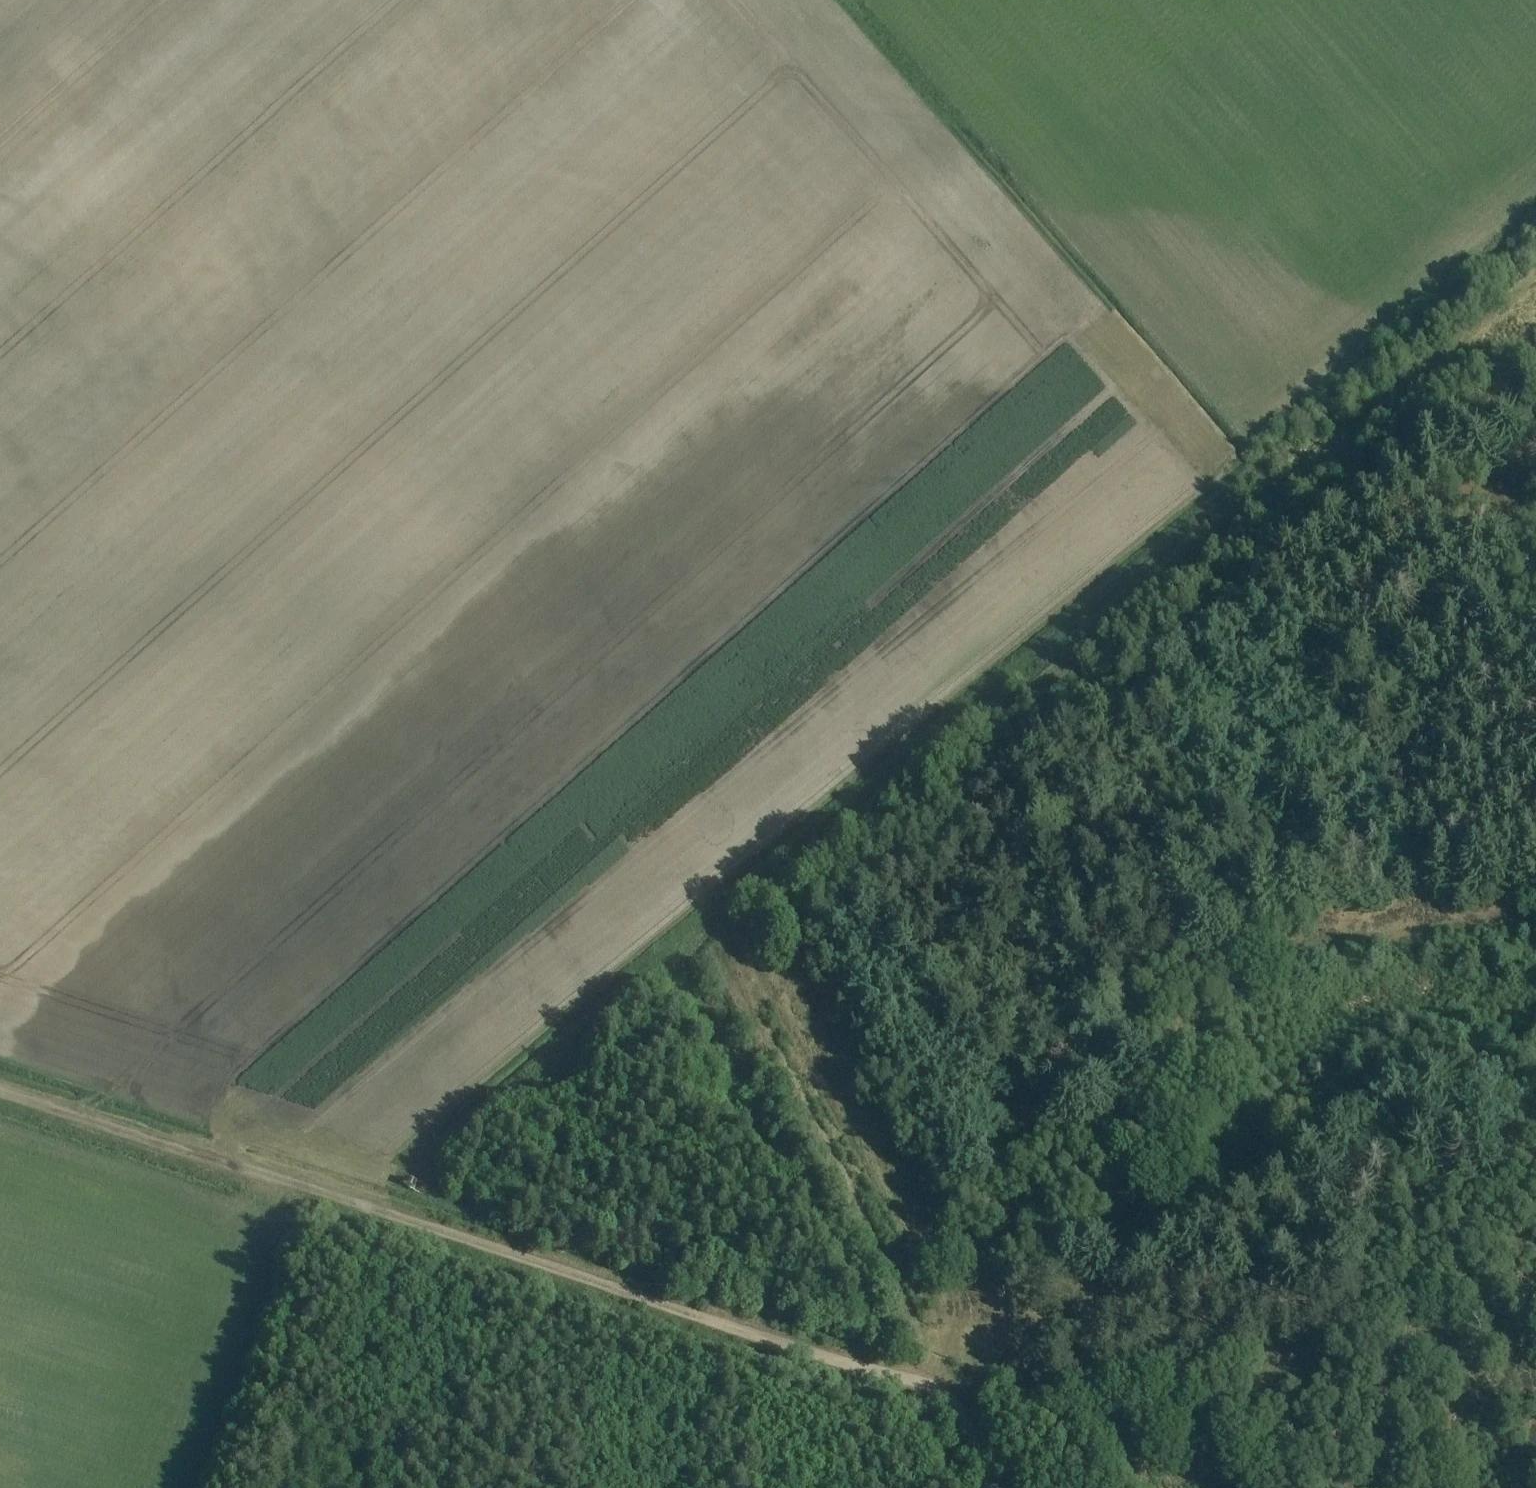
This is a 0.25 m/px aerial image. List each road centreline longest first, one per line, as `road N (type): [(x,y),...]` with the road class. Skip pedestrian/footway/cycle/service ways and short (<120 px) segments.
road 1 (track): [(998,1487),(952,1403),(934,1390),(0,1088)]

